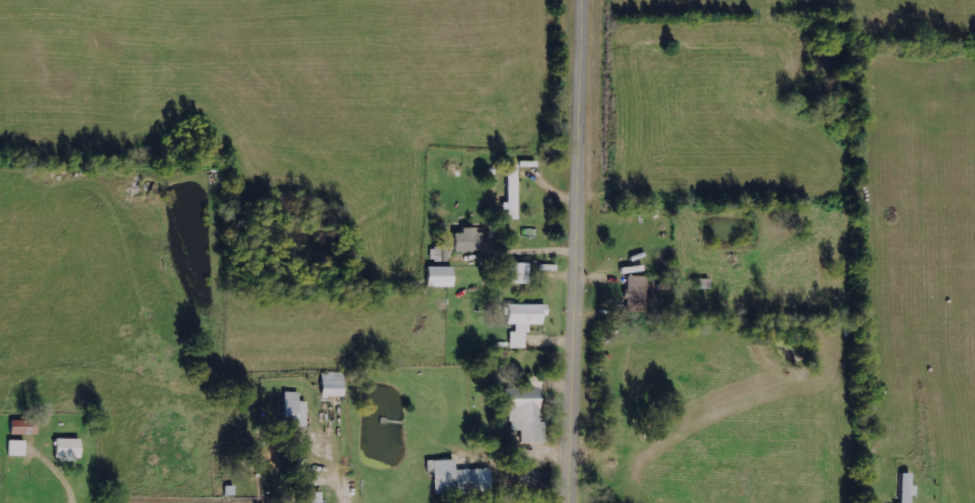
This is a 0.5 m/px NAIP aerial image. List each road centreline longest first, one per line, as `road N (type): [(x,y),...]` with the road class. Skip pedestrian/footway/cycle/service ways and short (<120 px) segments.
road 1 (tertiary): [(565,502),(576,0)]
road 2 (residential): [(371,502),(366,4)]

